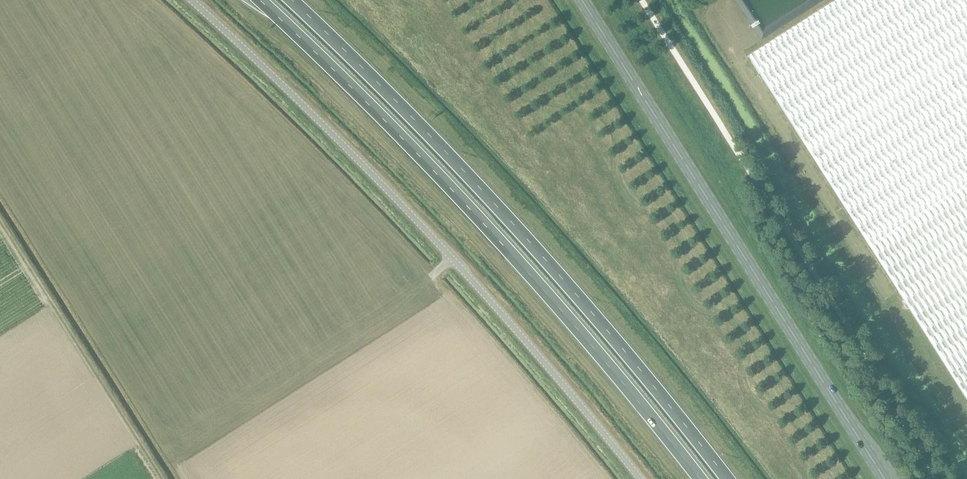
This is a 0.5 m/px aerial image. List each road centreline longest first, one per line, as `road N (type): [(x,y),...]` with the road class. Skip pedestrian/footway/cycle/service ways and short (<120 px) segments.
road 1 (unclassified): [(191,0),(467,274),(640,478)]
road 2 (trunk): [(260,0),(519,261),(700,478)]
road 3 (trunk): [(728,478),(500,210),(291,0)]
road 4 (secondary): [(885,478),(582,0)]

